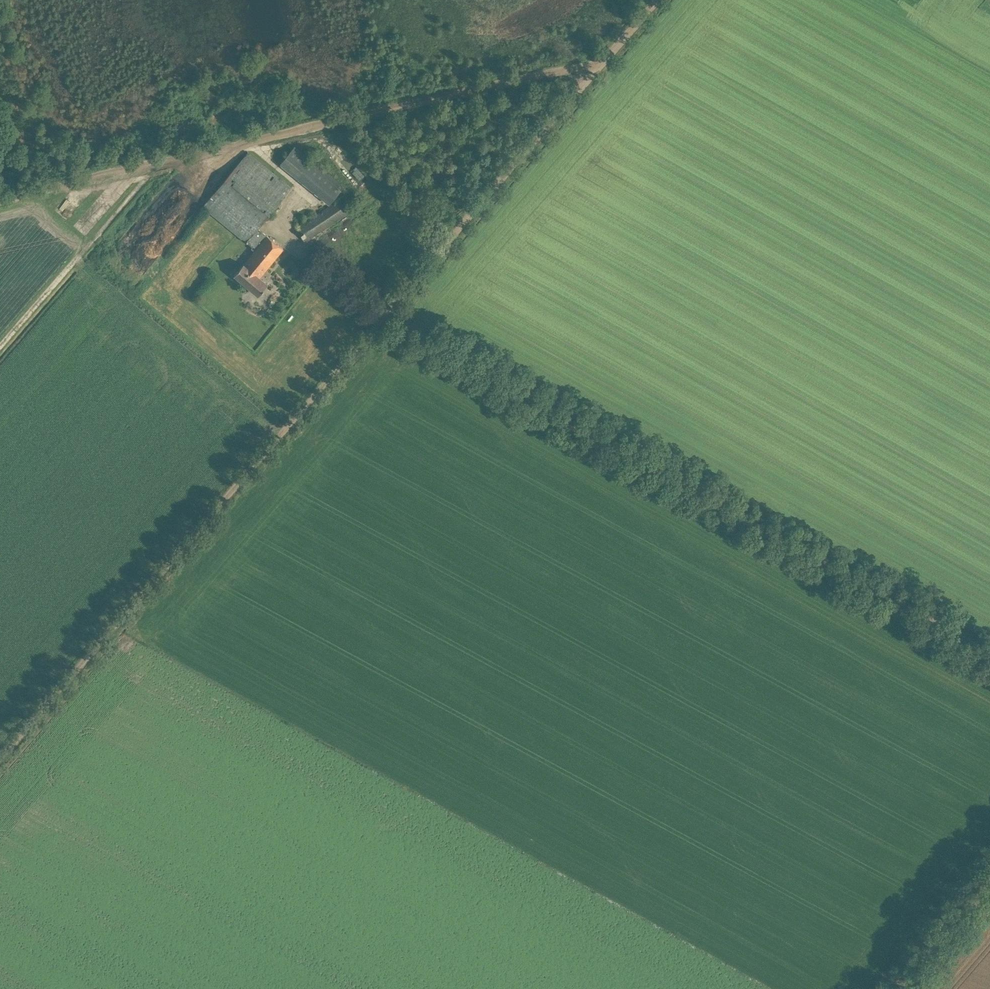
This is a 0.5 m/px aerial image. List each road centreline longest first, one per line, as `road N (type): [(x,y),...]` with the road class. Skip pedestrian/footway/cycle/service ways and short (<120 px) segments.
road 1 (track): [(0,759),(604,60)]
road 2 (track): [(604,60),(0,201)]
road 3 (track): [(0,350),(157,169)]
road 4 (track): [(895,988),(989,877)]

